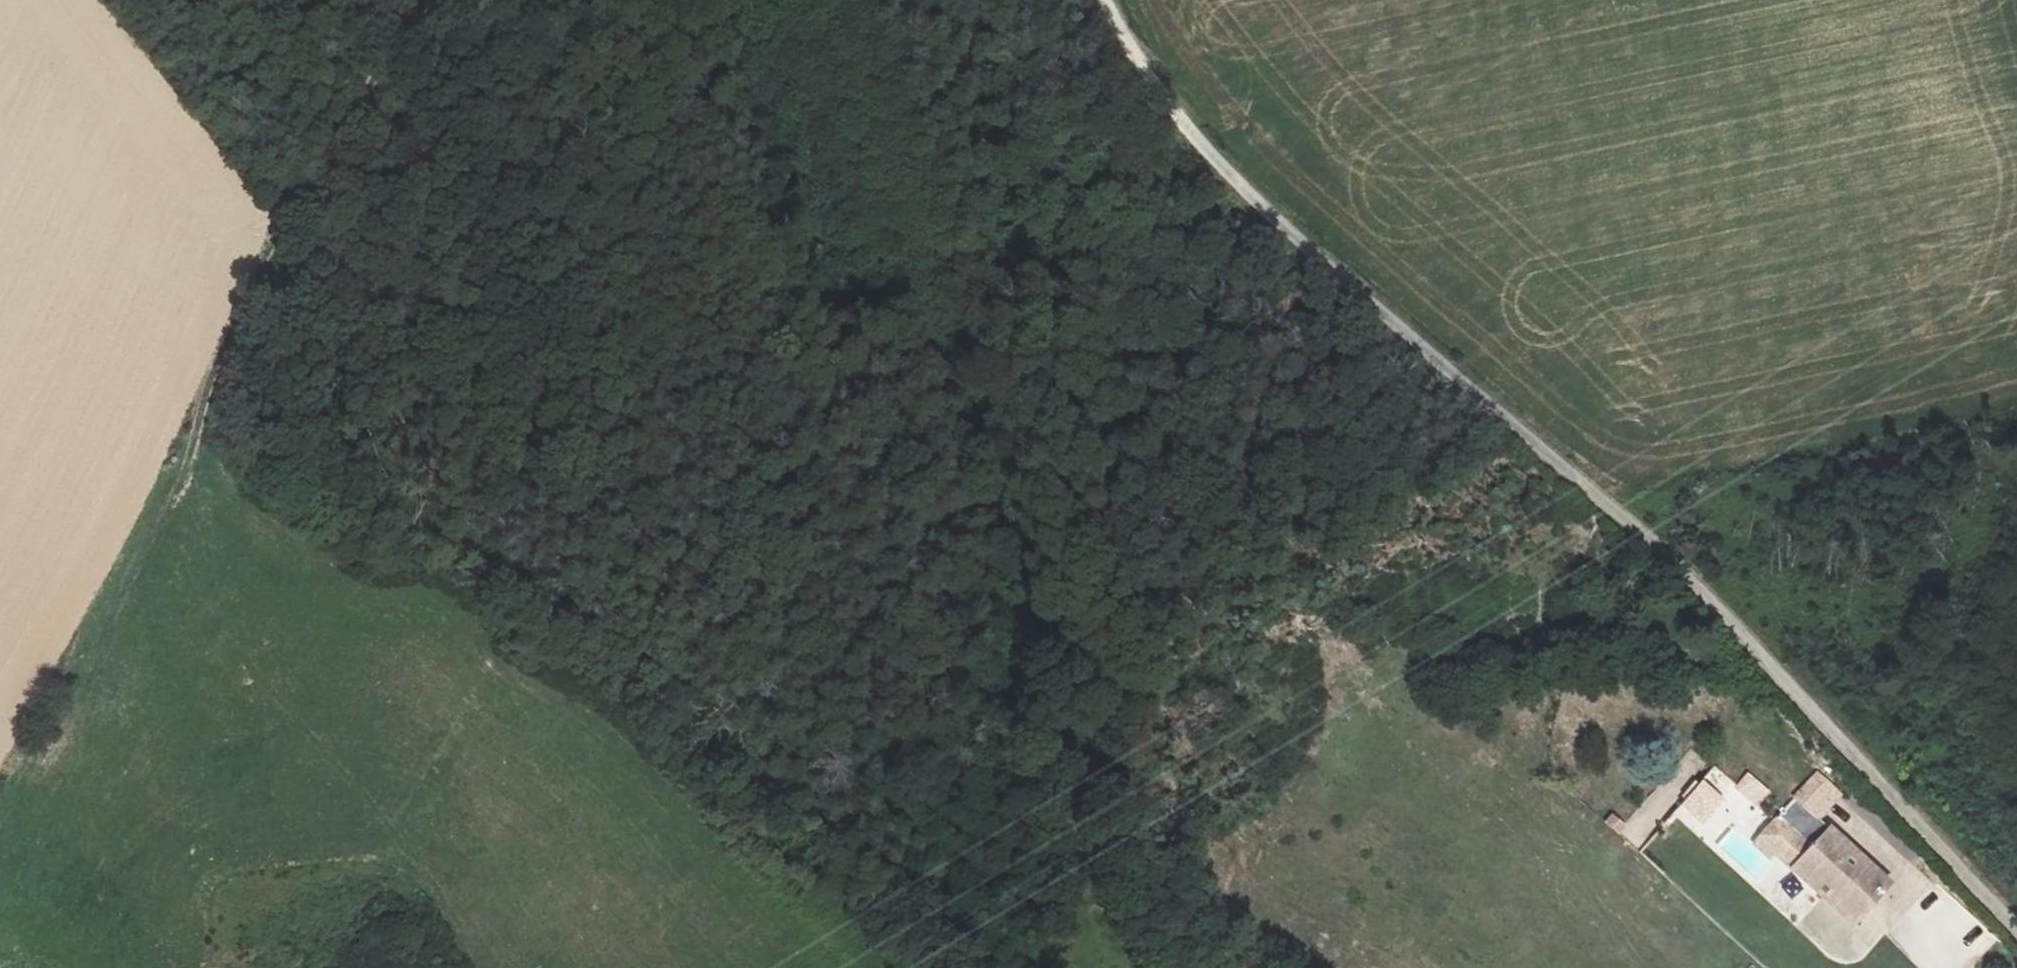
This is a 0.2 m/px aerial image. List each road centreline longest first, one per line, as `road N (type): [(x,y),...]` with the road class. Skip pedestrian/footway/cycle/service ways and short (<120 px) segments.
road 1 (unclassified): [(1099,0),(1198,148),(1710,596),(2016,926)]
road 2 (track): [(196,448),(252,284),(386,50),(442,0)]

